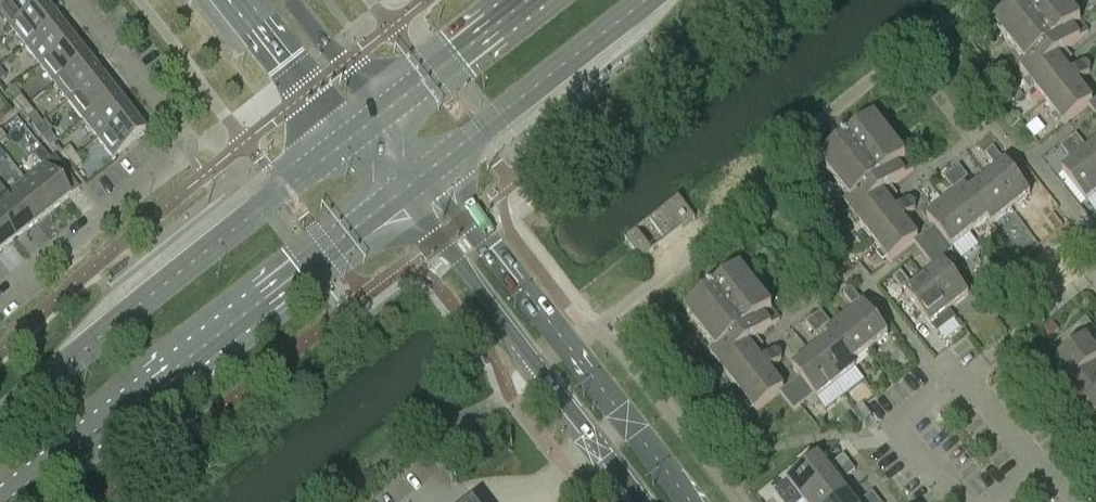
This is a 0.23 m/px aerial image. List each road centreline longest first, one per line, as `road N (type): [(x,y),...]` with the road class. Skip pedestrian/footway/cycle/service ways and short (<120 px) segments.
road 1 (secondary): [(8,501),(400,193)]
road 2 (secondary): [(352,138),(0,423)]
road 3 (residential): [(0,306),(190,153),(83,0)]
road 4 (tertiary): [(400,193),(599,443)]
road 5 (residential): [(1064,501),(966,375),(1094,280)]
road 6 (tertiary): [(626,421),(430,170)]
road 7 (secondary): [(430,170),(647,0)]
road 8 (secondary): [(527,0),(384,112)]
road 9 (tertiary): [(239,0),(352,138)]
road 10 (tertiary): [(384,112),(296,0)]

